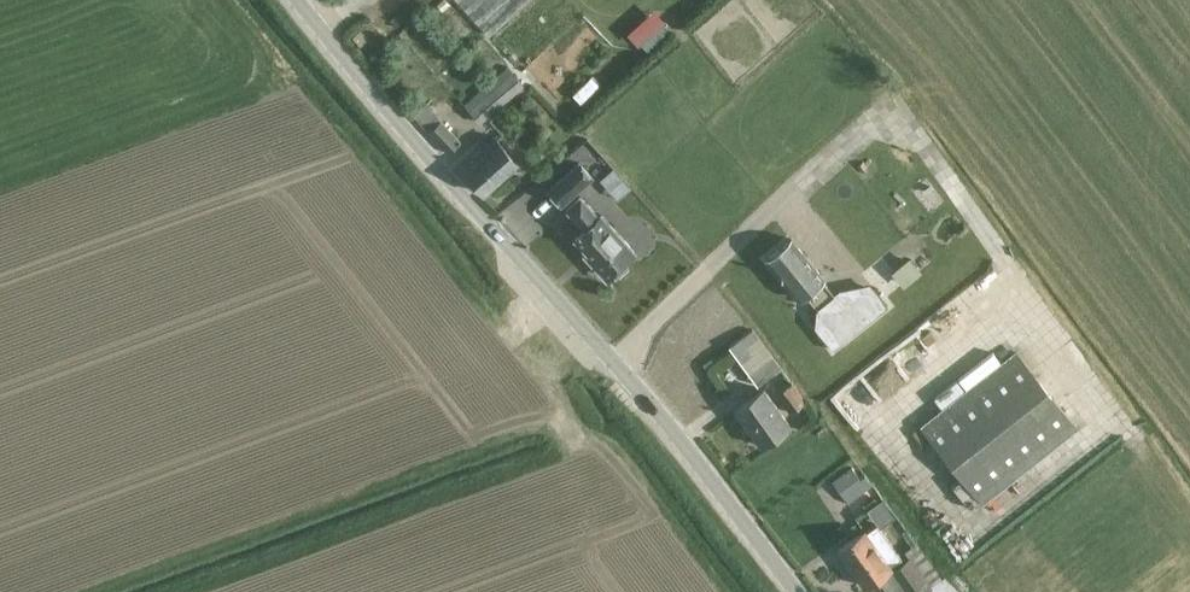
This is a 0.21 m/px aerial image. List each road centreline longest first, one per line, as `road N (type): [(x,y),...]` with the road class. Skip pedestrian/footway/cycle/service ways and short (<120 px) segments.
road 1 (tertiary): [(790,591),(296,0)]

